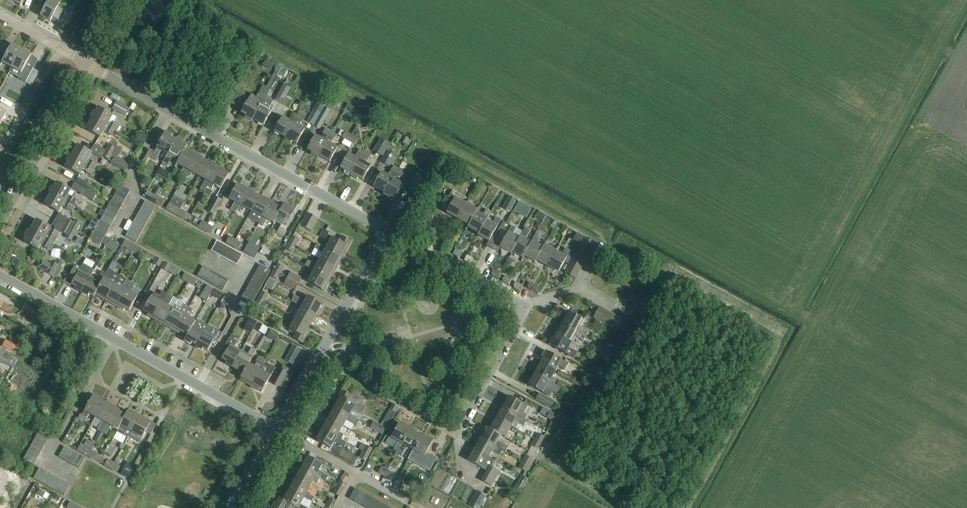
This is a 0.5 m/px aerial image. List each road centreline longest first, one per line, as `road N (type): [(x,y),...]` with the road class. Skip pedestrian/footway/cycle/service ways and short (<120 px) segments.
road 1 (unclassified): [(319,355),(448,428),(462,424),(520,307),(388,231)]
road 2 (unclassified): [(388,231),(88,64)]
road 3 (unclassified): [(278,429),(114,341)]
road 4 (unclassified): [(0,224),(88,64)]
road 5 (unclassified): [(71,476),(49,464),(114,341)]
road 6 (unclassified): [(319,355),(388,231)]
road 7 (unclassified): [(114,341),(0,276)]

